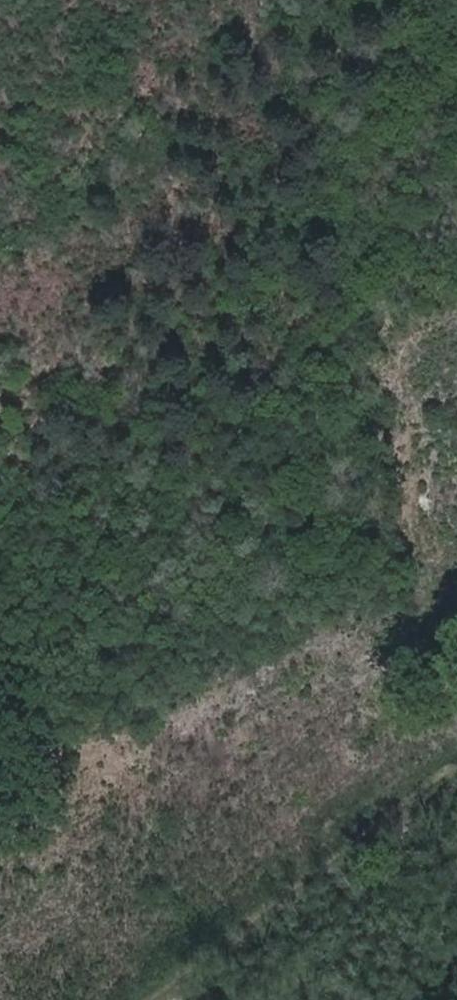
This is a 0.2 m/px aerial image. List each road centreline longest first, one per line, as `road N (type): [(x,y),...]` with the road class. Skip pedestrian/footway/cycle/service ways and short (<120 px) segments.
road 1 (track): [(166,999),(456,775)]

